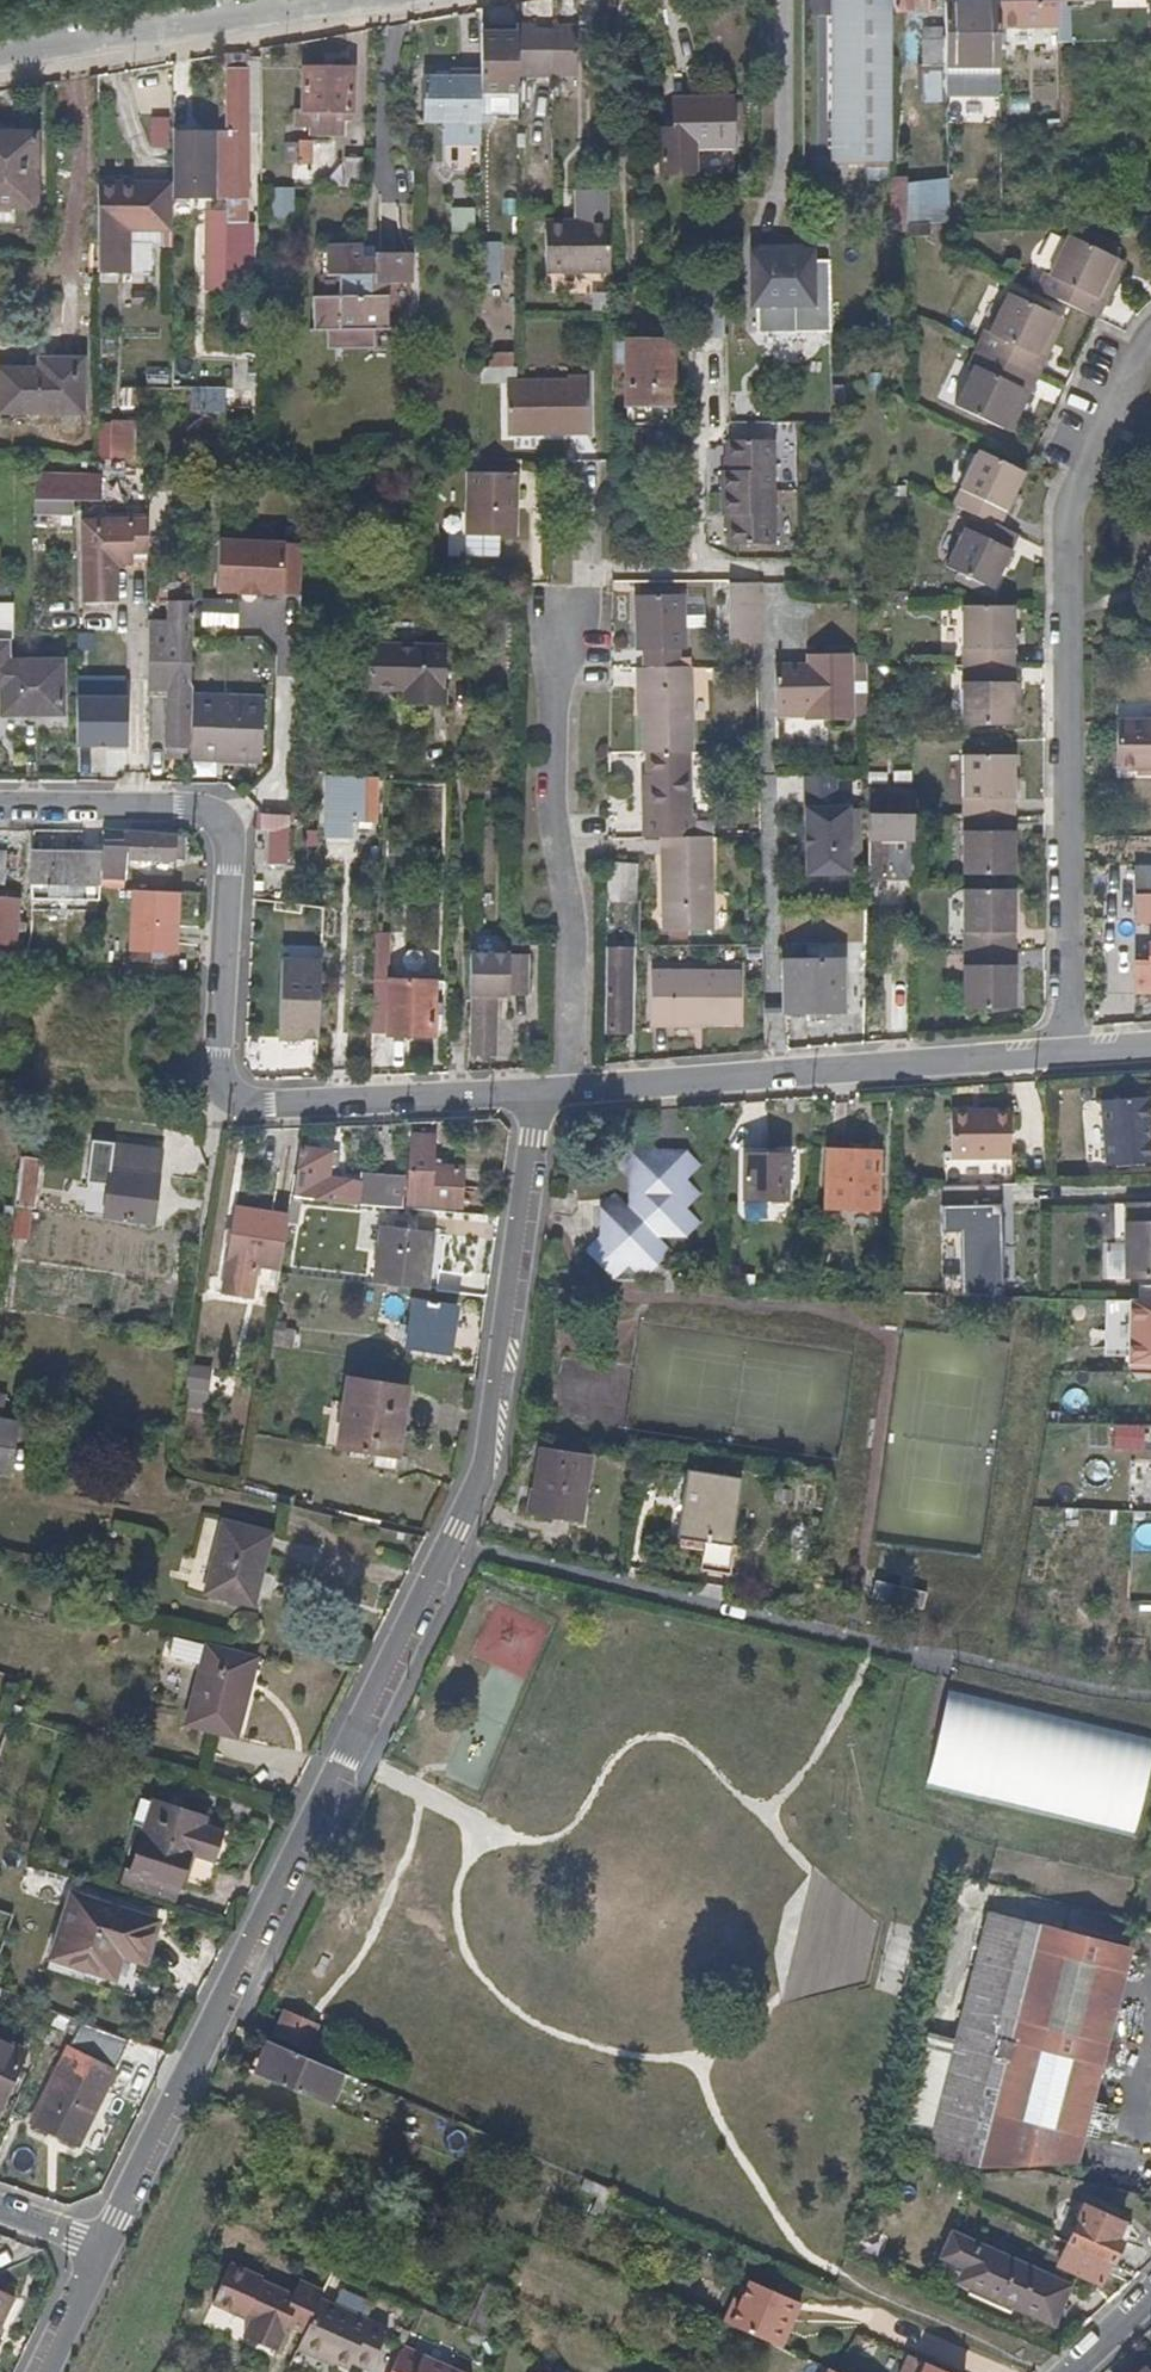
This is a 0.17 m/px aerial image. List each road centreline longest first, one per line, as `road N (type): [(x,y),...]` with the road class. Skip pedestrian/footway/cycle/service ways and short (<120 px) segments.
road 1 (residential): [(109,2248),(454,1536),(488,1449),(541,1089)]
road 2 (residential): [(522,1090),(225,1101),(224,860),(190,811),(0,815)]
road 3 (residential): [(1070,1055),(1065,495),(1150,328)]
road 4 (residential): [(568,1087),(1070,1055)]
road 5 (residential): [(557,626),(553,787),(575,952),(568,1087)]
road 6 (residential): [(0,69),(384,0)]
road 7 (residential): [(46,2371),(109,2248)]
road 8 (residential): [(1150,2287),(1064,2371)]

